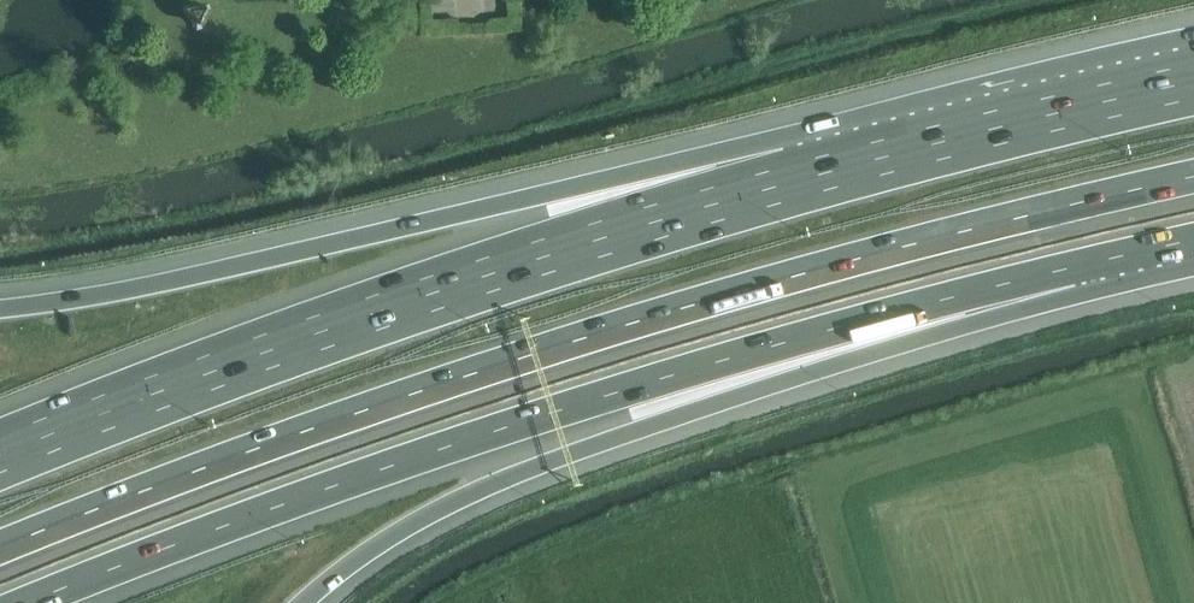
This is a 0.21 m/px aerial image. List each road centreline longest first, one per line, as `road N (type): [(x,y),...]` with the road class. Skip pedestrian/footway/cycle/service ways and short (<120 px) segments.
road 1 (motorway): [(0,550),(479,375),(876,259),(1193,180)]
road 2 (motorway): [(16,602),(483,434),(1071,269)]
road 3 (motorway): [(804,179),(446,290),(0,461)]
road 4 (motorway): [(305,602),(400,531),(467,494),(975,322),(1071,269)]
road 5 (motorway): [(804,179),(433,221),(136,290),(0,308)]
road 6 (motorway): [(1193,81),(804,179)]
road 7 (motorway): [(1071,269),(1193,241)]

